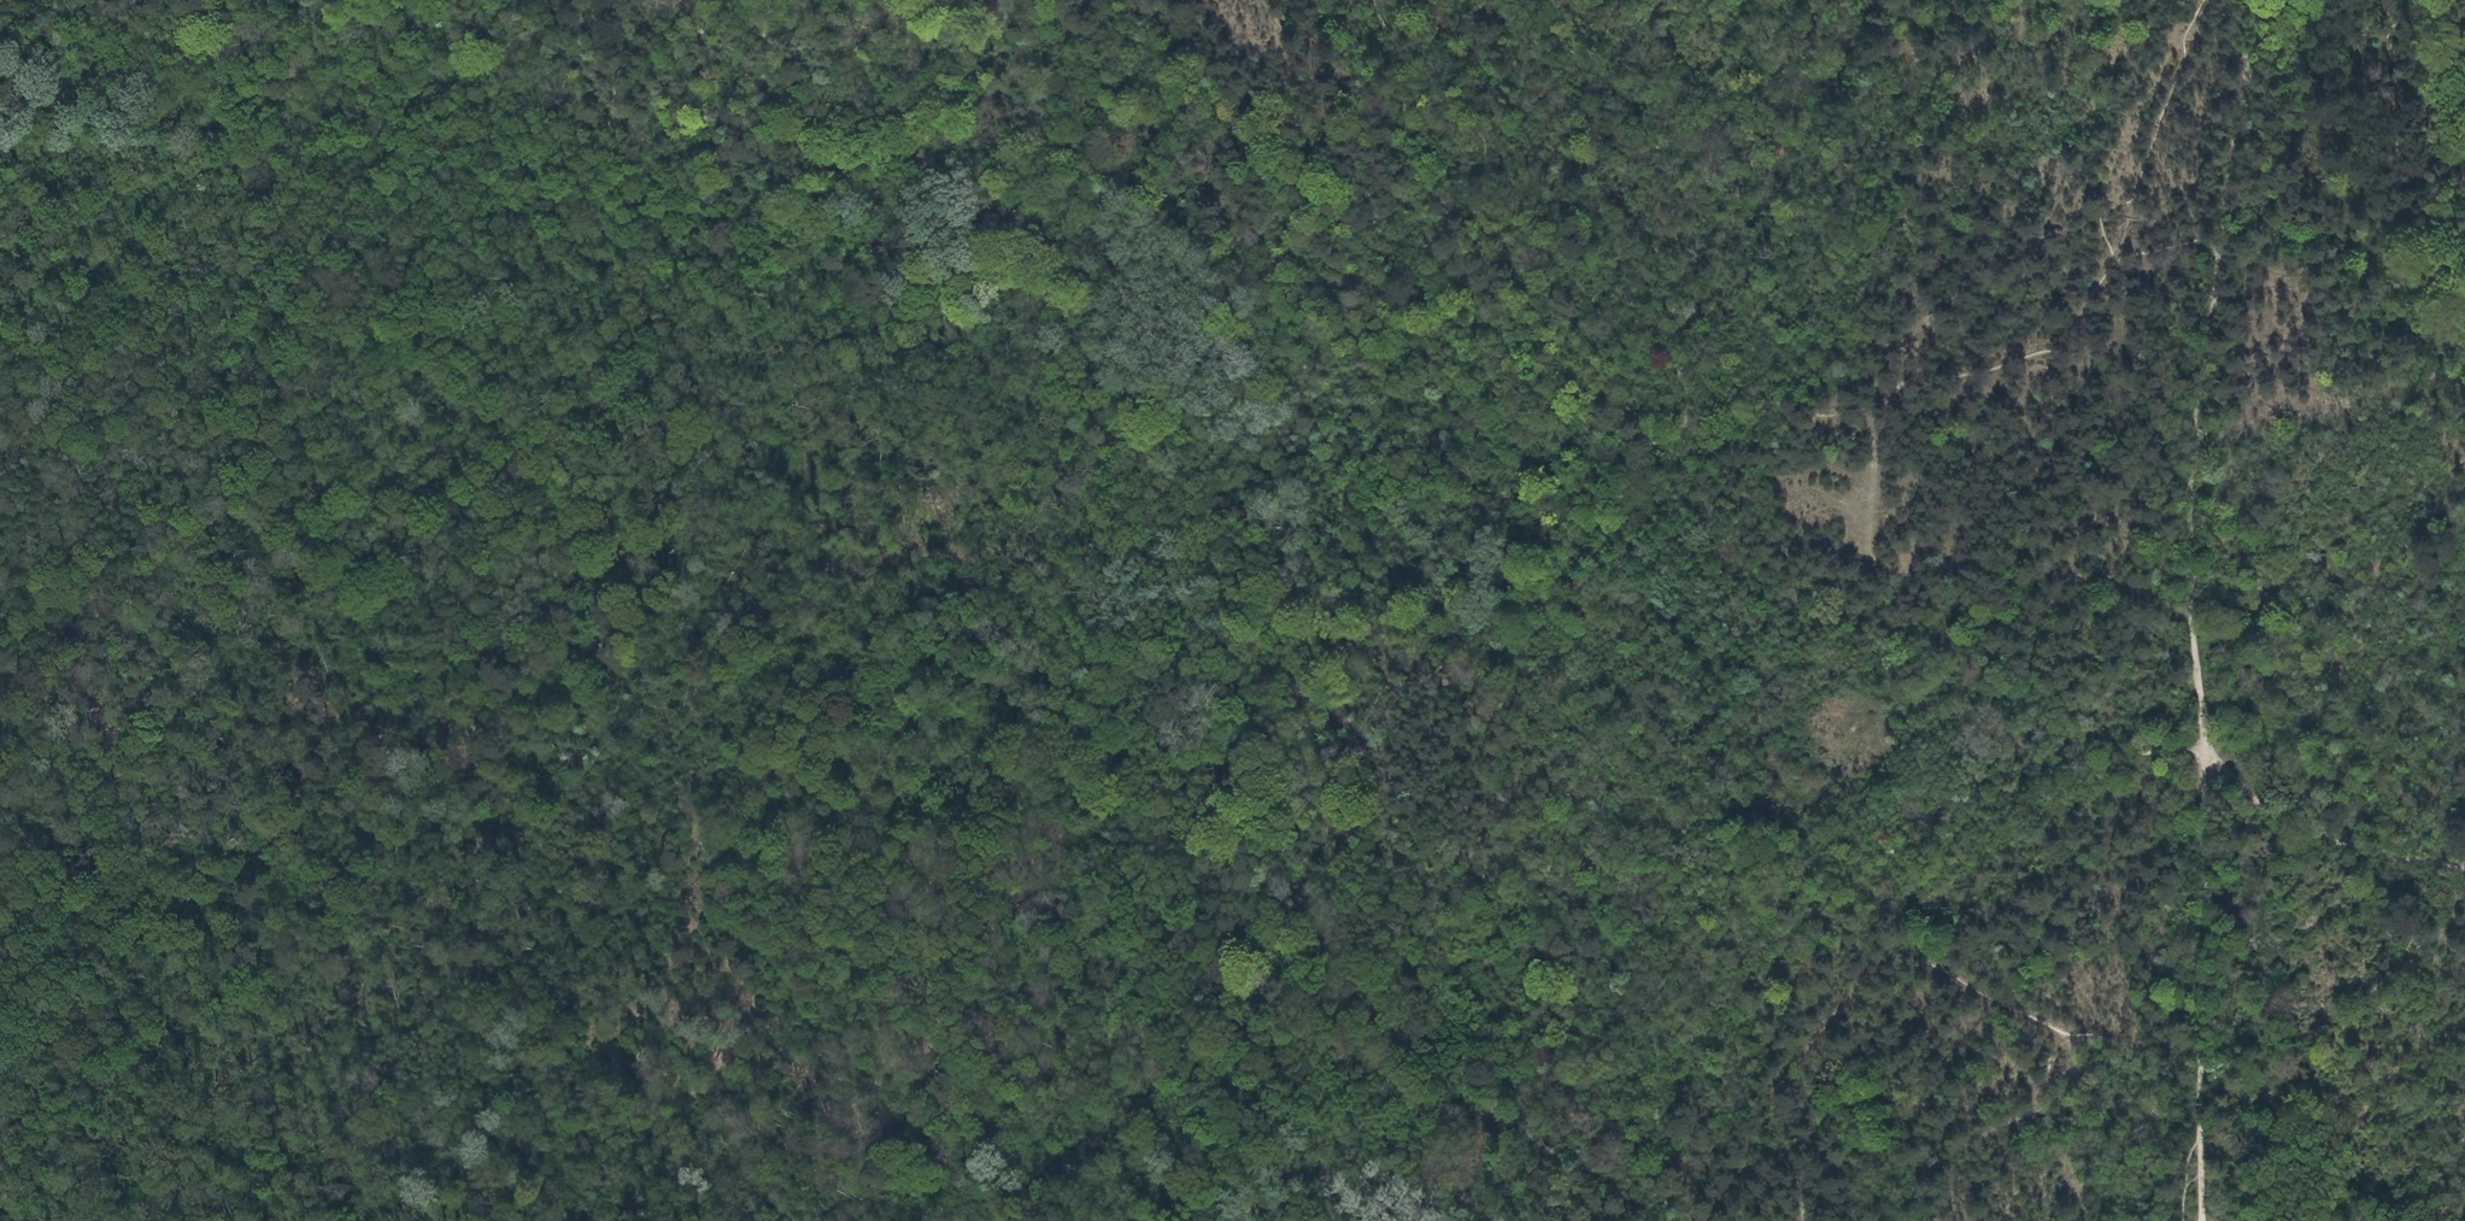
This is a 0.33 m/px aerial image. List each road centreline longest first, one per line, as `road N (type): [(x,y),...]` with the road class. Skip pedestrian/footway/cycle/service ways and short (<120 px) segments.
road 1 (track): [(2248,0),(2187,492),(2204,746),(2202,1220)]
road 2 (track): [(2464,870),(2344,843),(2270,810),(2204,746)]

